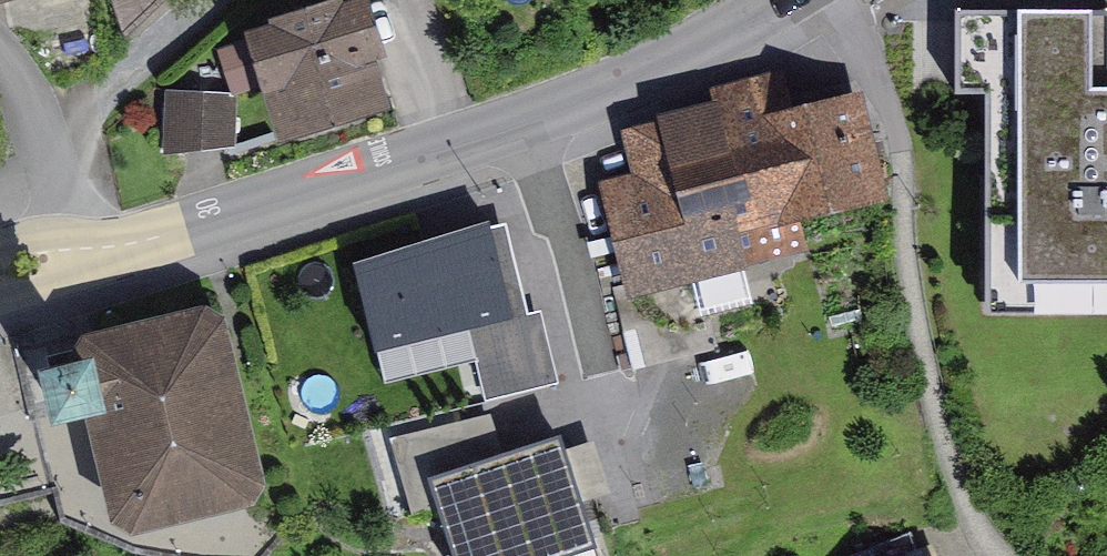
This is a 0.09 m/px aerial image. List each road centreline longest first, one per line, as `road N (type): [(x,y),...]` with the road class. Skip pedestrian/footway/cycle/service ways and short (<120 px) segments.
road 1 (tertiary): [(0,277),(466,150),(688,57),(784,0)]
road 2 (residential): [(854,0),(909,231),(928,382),(977,525),(1013,555)]

